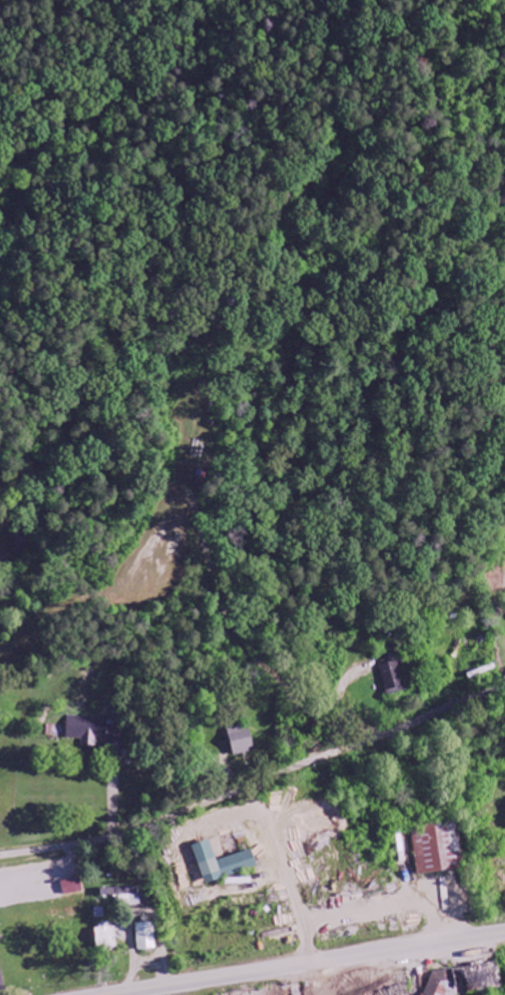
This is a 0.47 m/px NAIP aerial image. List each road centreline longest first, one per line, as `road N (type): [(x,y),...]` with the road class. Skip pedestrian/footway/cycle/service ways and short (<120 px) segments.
road 1 (residential): [(0,856),(125,837),(504,689)]
road 2 (primary): [(109,994),(504,933)]
road 3 (residential): [(307,964),(305,929),(275,833)]

